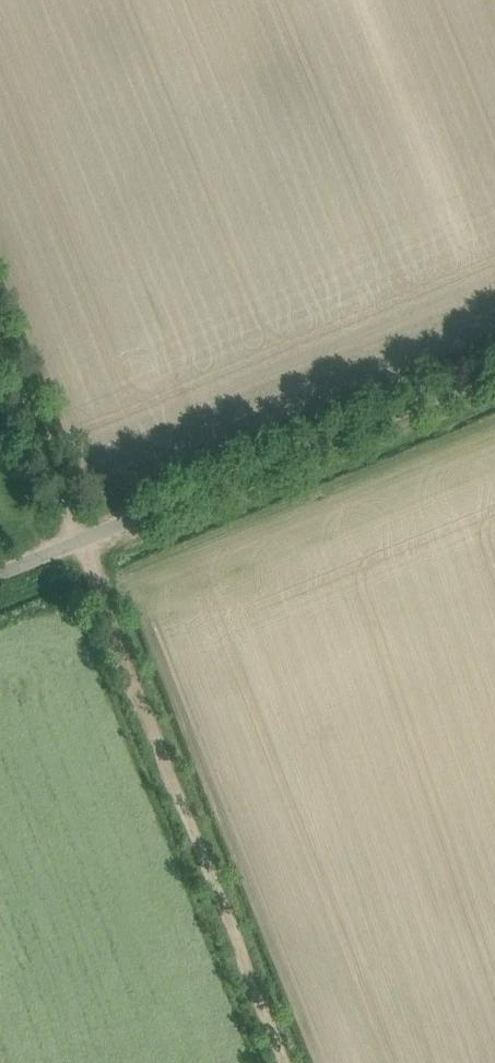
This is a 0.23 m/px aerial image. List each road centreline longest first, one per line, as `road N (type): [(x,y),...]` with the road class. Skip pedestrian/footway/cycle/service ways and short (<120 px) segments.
road 1 (track): [(285,1062),(0,340)]
road 2 (unclassified): [(0,578),(494,374)]

